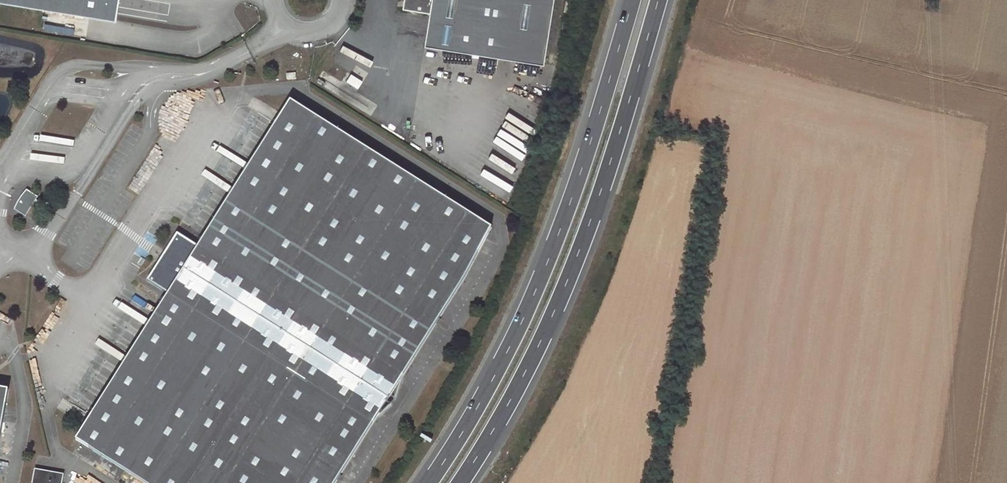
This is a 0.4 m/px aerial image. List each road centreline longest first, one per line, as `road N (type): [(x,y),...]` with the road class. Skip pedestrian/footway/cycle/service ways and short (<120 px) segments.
road 1 (trunk): [(632,0),(573,194),(524,318),(428,482)]
road 2 (trunk): [(459,482),(544,336),(589,225),(658,0)]

